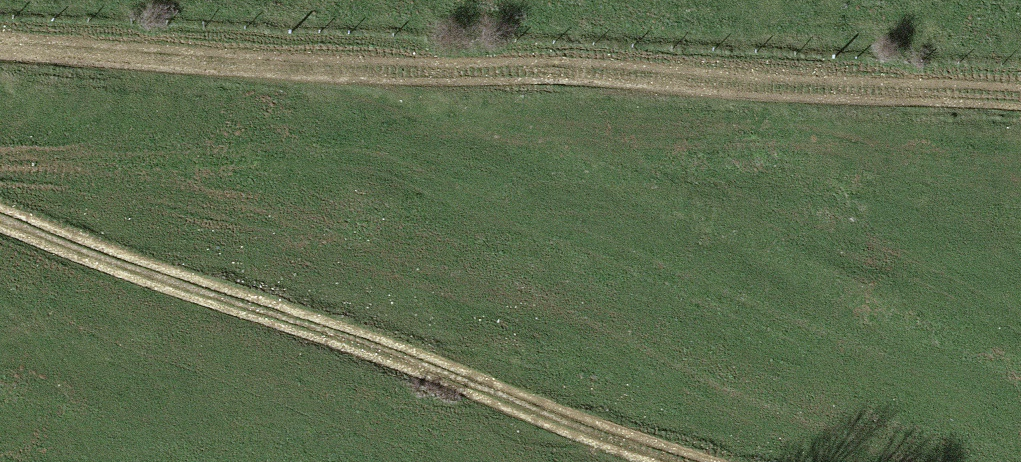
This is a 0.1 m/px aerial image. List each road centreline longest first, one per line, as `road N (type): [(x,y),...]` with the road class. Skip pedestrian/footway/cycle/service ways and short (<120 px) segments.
road 1 (track): [(0,51),(1020,111)]
road 2 (track): [(0,226),(666,461)]

